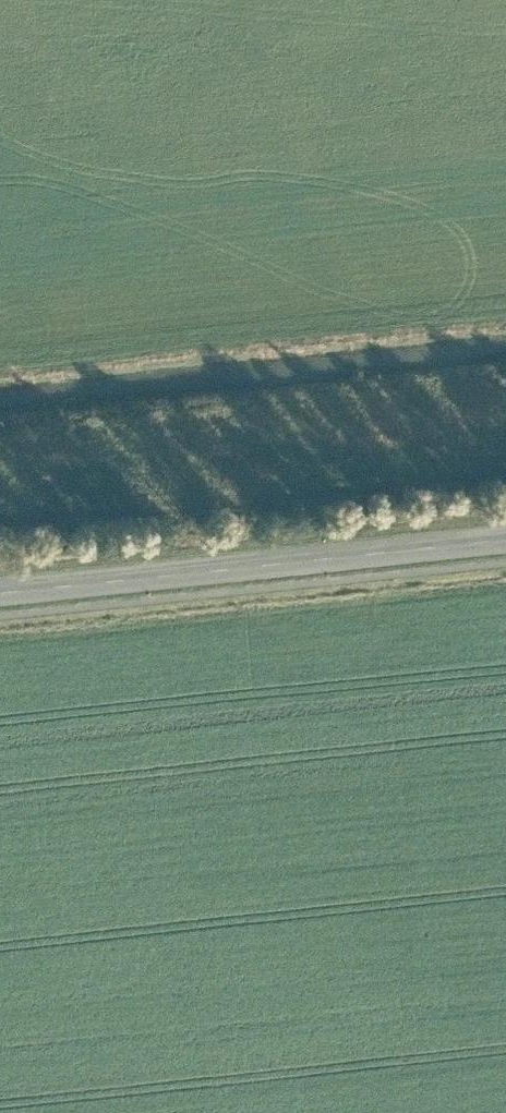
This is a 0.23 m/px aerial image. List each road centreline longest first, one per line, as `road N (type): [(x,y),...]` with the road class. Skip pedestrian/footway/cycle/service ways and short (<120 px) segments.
road 1 (residential): [(0,591),(505,537)]

